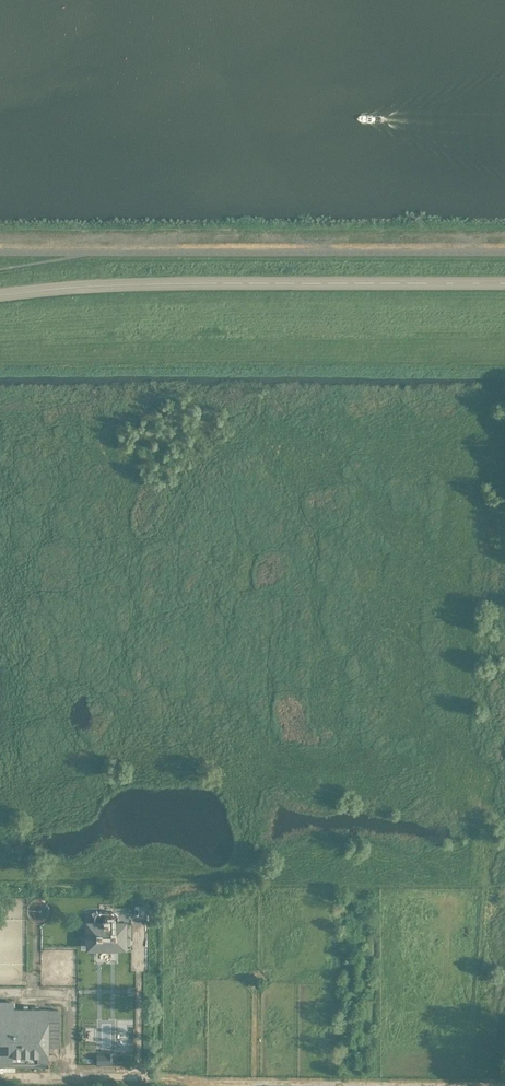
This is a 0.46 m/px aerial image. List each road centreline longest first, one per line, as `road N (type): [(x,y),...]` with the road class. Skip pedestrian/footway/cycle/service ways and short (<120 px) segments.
road 1 (tertiary): [(0,293),(136,283),(504,282)]
road 2 (track): [(504,1083),(0,1075)]

